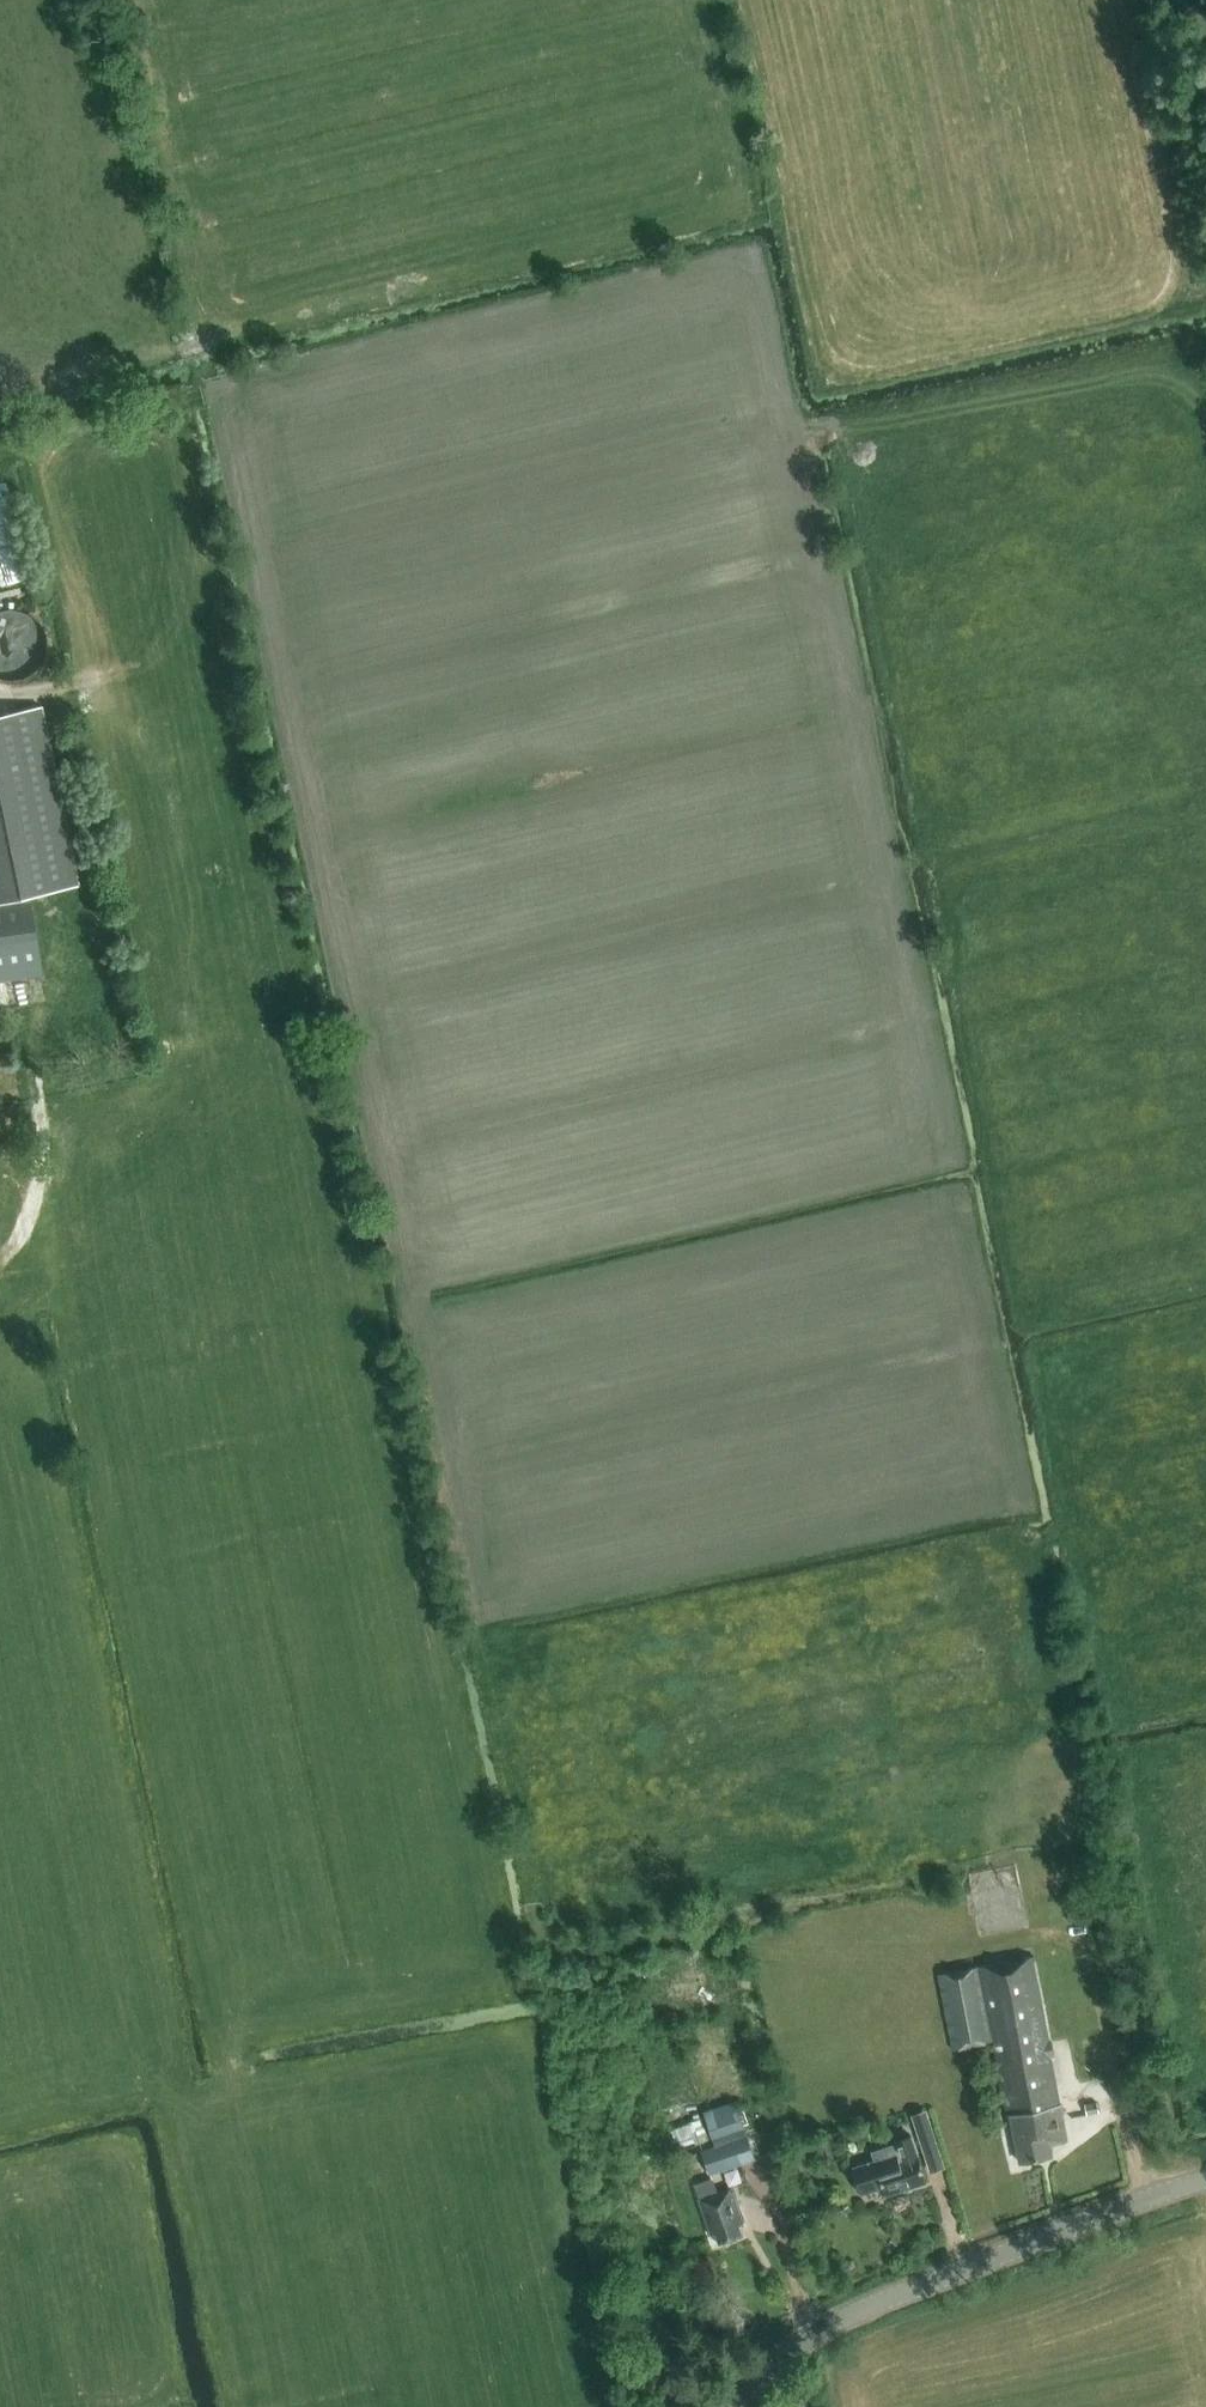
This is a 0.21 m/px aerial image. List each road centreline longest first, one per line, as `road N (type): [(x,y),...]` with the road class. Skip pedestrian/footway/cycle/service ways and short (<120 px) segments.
road 1 (tertiary): [(721,2406),(814,2327),(1205,2180)]

